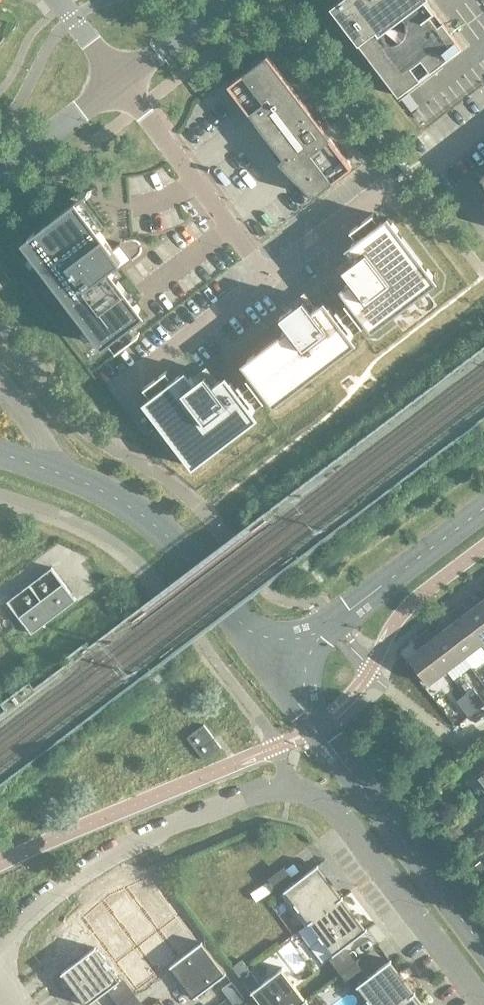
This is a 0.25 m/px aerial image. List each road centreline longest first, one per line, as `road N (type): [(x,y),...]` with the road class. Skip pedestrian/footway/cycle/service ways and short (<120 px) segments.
road 1 (residential): [(483,1002),(326,806),(268,787),(108,859),(0,949)]
road 2 (residential): [(273,280),(483,128)]
road 3 (residential): [(120,82),(273,280)]
road 4 (residential): [(137,377),(273,280)]
road 5 (tertiary): [(0,172),(120,82)]
road 6 (tertiary): [(120,82),(226,0)]

